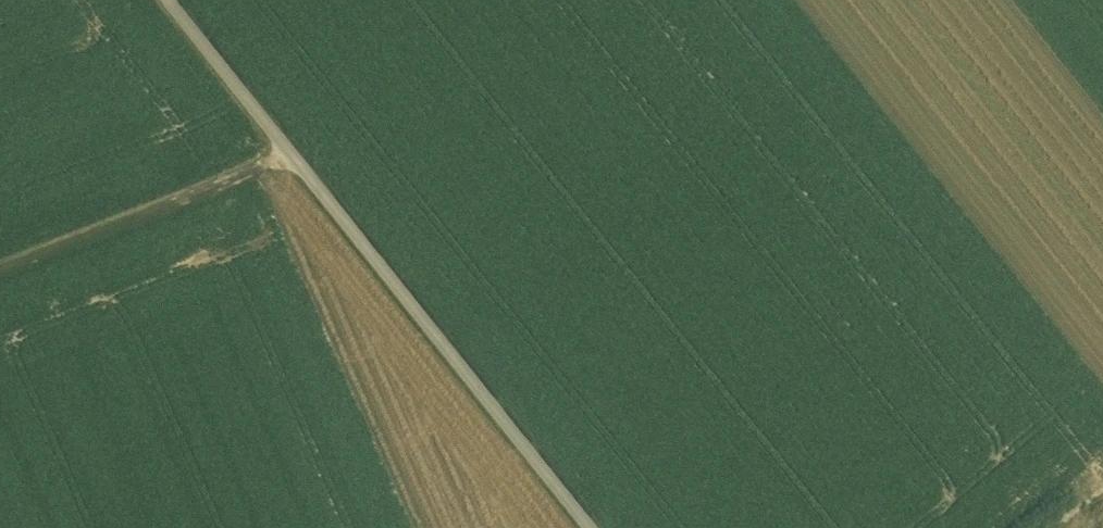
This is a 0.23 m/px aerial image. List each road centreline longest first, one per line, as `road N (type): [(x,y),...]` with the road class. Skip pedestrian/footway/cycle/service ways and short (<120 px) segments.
road 1 (track): [(176,0),(602,527)]
road 2 (track): [(0,274),(305,160)]

